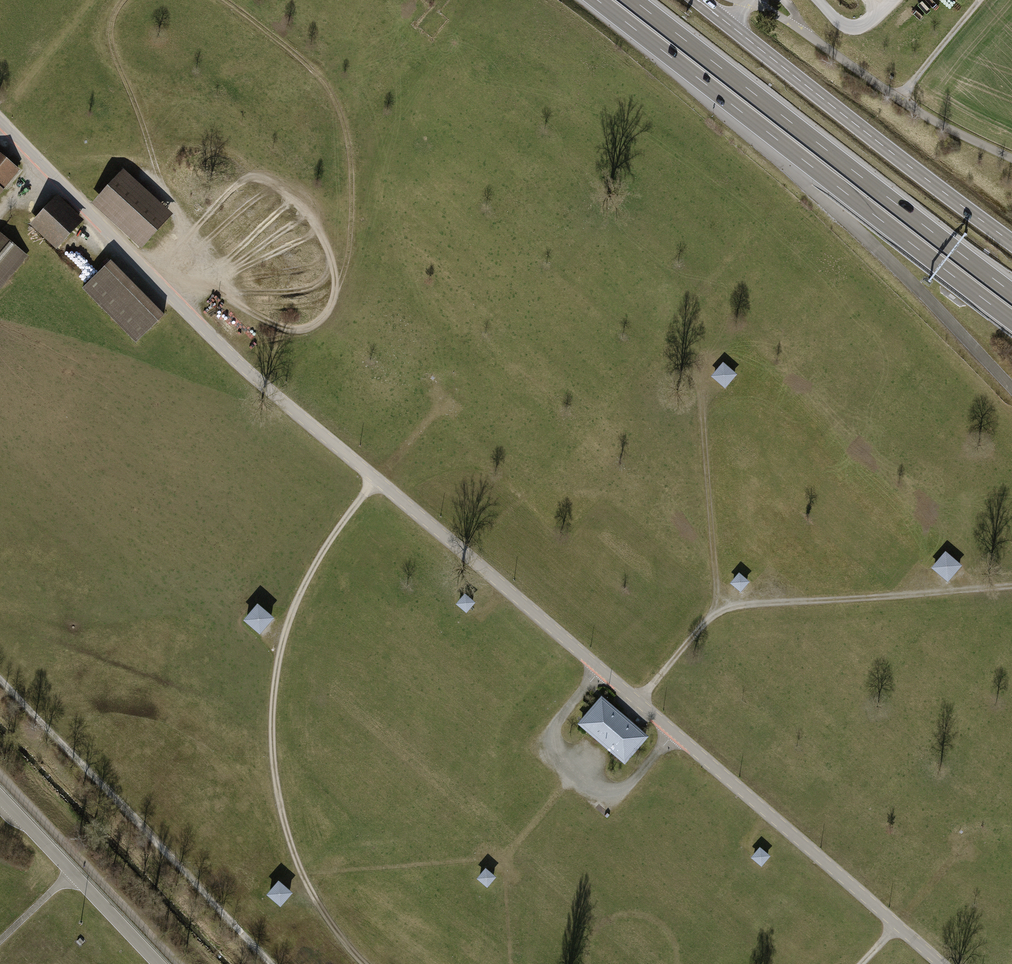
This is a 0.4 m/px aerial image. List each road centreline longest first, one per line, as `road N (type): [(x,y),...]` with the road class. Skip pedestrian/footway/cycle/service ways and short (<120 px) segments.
road 1 (unclassified): [(0,124),(241,367),(941,963)]
road 2 (track): [(364,963),(302,874),(280,803),(271,731),(278,662),(298,596),(333,535),(445,403)]
road 3 (motorway): [(1011,292),(635,0)]
road 4 (unclassified): [(694,76),(1011,388)]
road 5 (motorway): [(694,76),(1011,320)]
road 6 (primary): [(697,0),(1011,242)]
road 7 (track): [(275,963),(0,679)]
road 8 (track): [(638,701),(717,609),(699,375)]
road 9 (track): [(717,609),(1011,587)]
road 10 (track): [(0,776),(176,963)]
road 11 (track): [(962,849),(861,963)]
road 12 (track): [(0,120),(91,0)]
road 13 (track): [(900,99),(979,0)]
road 14 (motorway): [(596,0),(694,76)]

